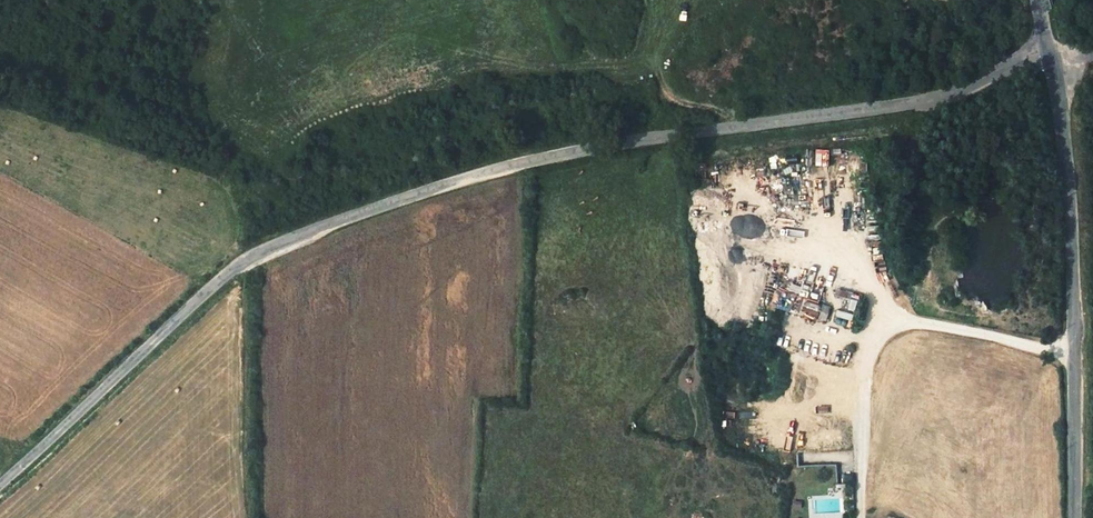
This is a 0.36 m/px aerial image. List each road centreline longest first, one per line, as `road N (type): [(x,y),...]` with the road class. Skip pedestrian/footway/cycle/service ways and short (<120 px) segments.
road 1 (unclassified): [(1044,47),(949,93),(891,108),(524,163),(273,251),(232,273),(0,486)]
road 2 (tertiary): [(1076,517),(1072,185),(1044,47)]

